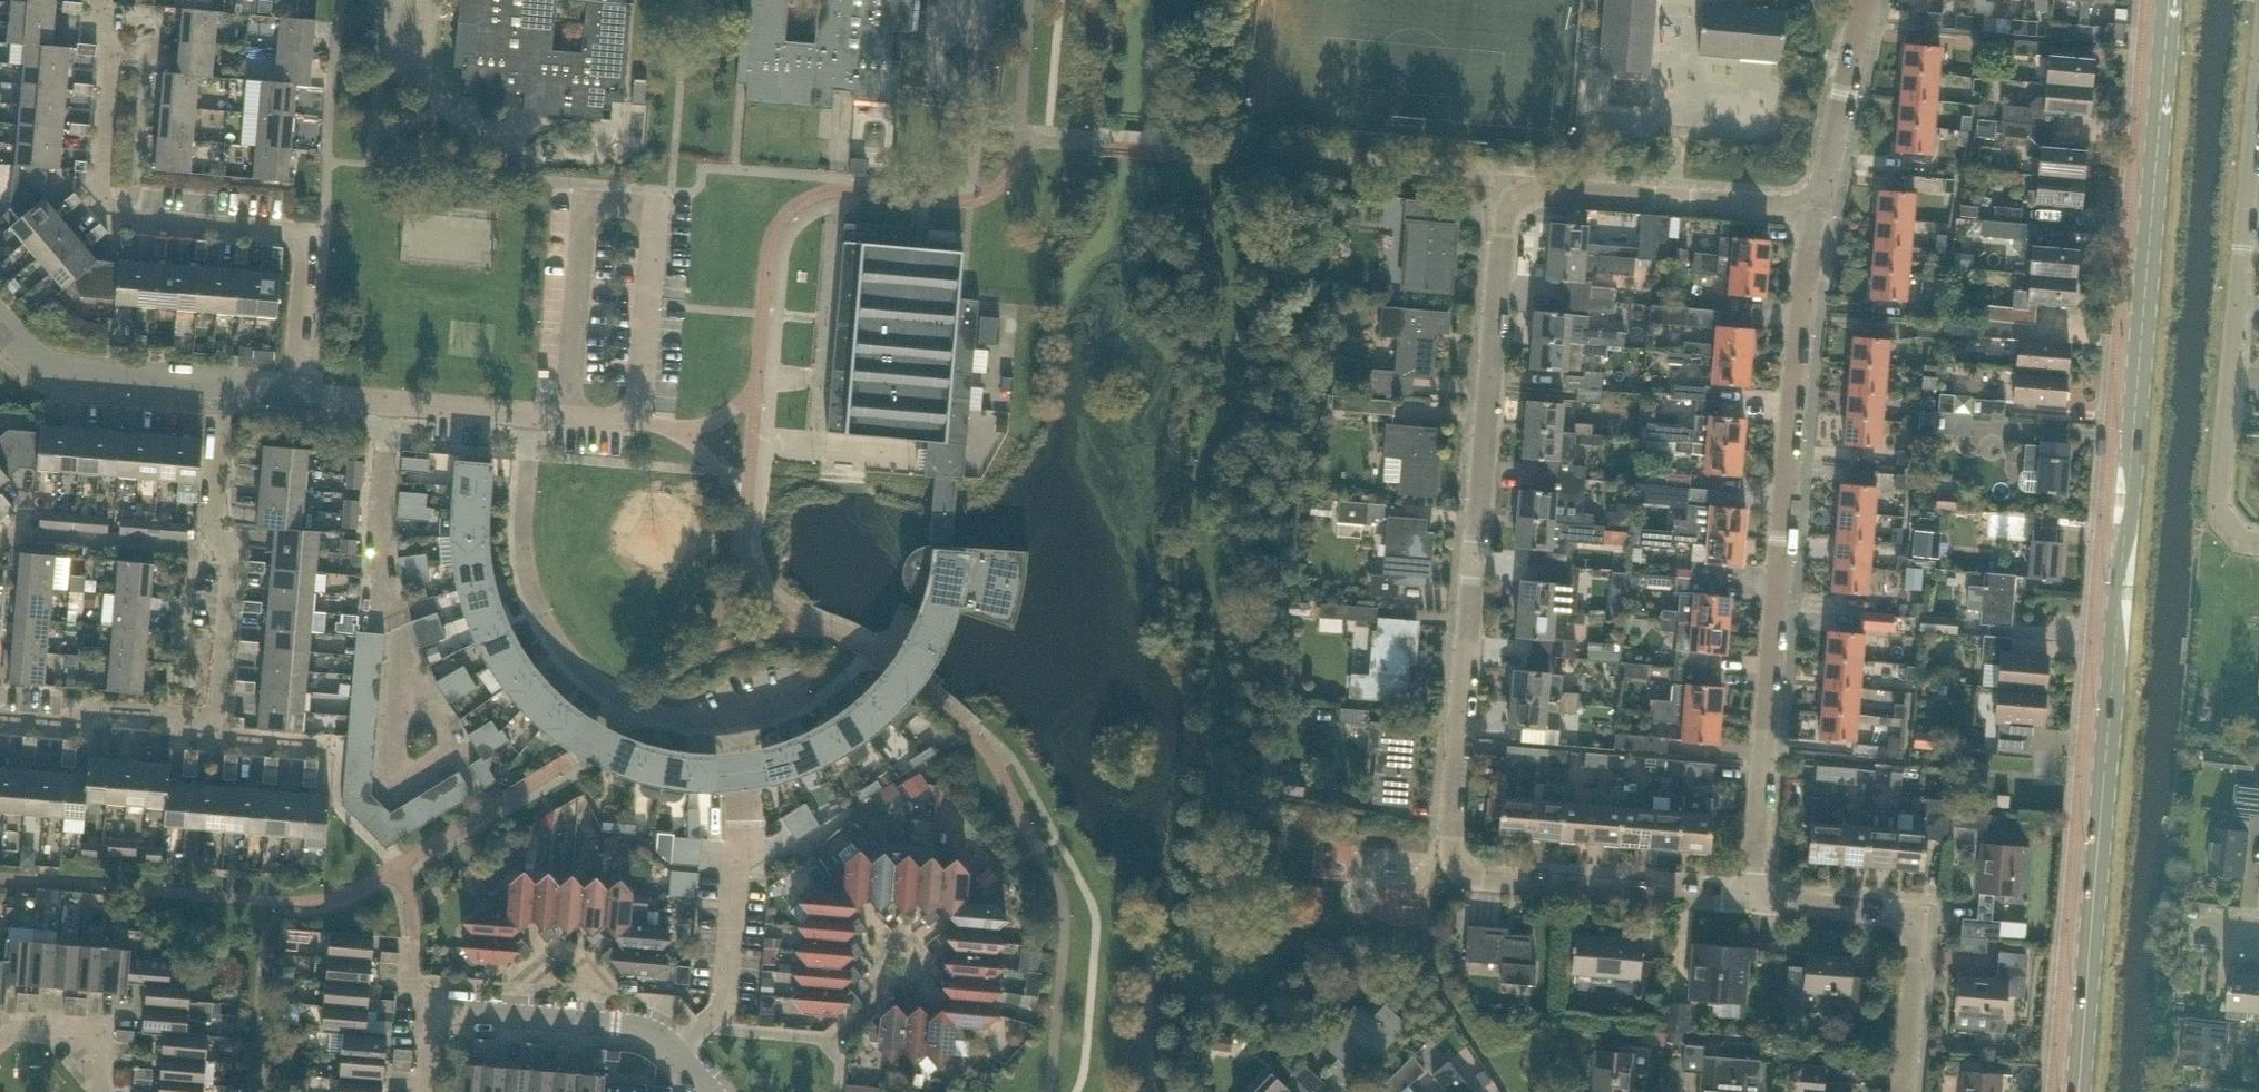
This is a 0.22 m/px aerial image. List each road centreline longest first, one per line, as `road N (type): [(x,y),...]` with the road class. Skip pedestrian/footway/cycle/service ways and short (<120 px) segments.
road 1 (unclassified): [(2078,1091),(2168,0)]
road 2 (residential): [(1753,901),(1477,876),(1452,860),(1517,184)]
road 3 (residential): [(1753,901),(1813,212)]
road 4 (residential): [(108,0),(113,38),(103,196),(130,215),(305,232),(292,390)]
road 5 (residential): [(532,412),(529,576),(554,636),(600,684),(673,716),(795,702)]
road 6 (residential): [(2258,543),(2225,514),(2258,115)]
road 7 (residential): [(228,384),(215,545),(229,560),(210,718)]
road 8 (residential): [(1904,1091),(1913,962),(1907,925),(1879,913),(1753,901)]
road 9 (residential): [(710,1091),(653,1029),(425,1003)]
road 10 (residential): [(1813,212),(1517,184)]
road 11 (residential): [(406,661),(383,572),(379,516),(389,404)]
road 12 (residential): [(228,384),(128,381),(52,366),(0,320)]
road 13 (residential): [(1813,212),(1869,0)]
road 14 (residential): [(210,718),(94,709),(61,723),(0,717)]
road 15 (residential): [(406,661),(392,765),(409,780),(454,753)]
road 16 (residential): [(0,1041),(18,1033),(69,1033),(99,1043),(98,1091)]
road 17 (residential): [(532,412),(389,404)]
road 18 (residential): [(333,745),(223,736),(210,718)]

